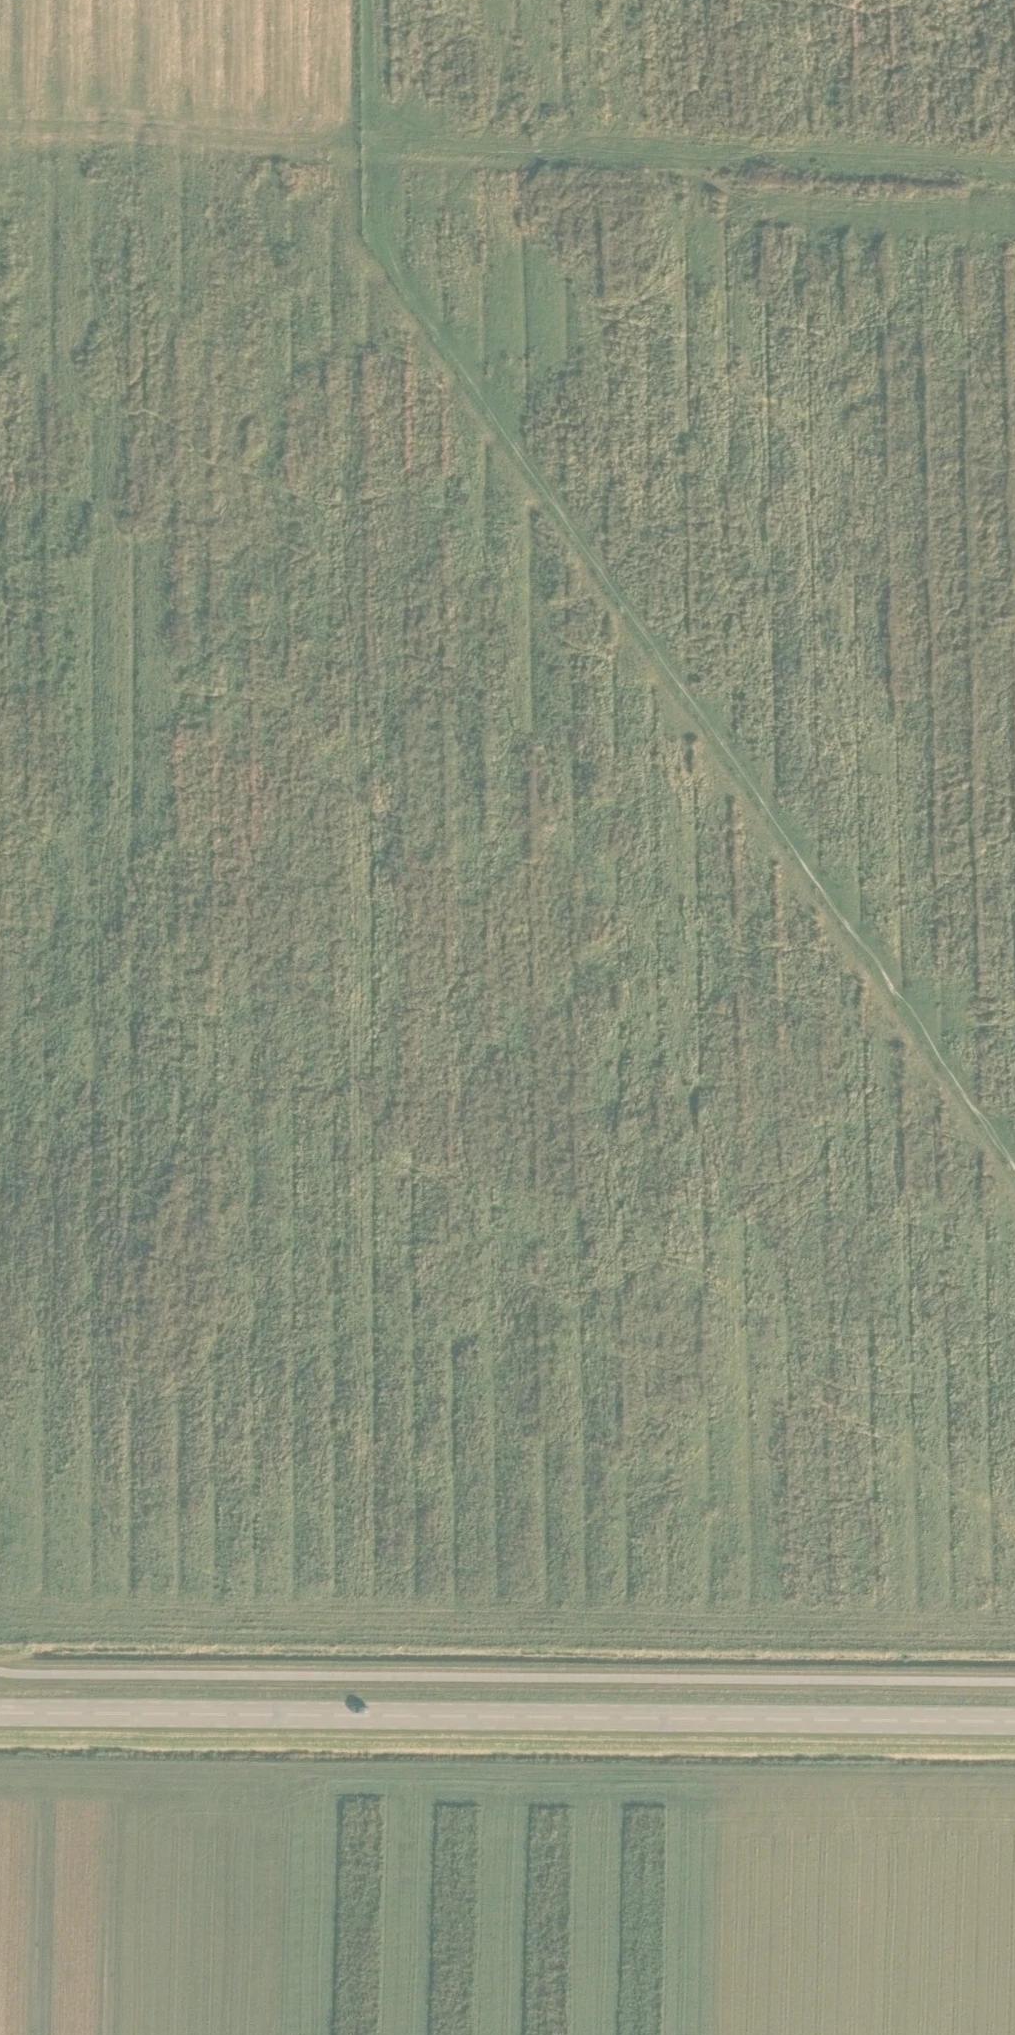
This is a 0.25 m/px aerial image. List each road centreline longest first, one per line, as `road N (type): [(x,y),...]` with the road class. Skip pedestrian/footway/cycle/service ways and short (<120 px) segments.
road 1 (secondary): [(1014,1720),(0,1710)]

